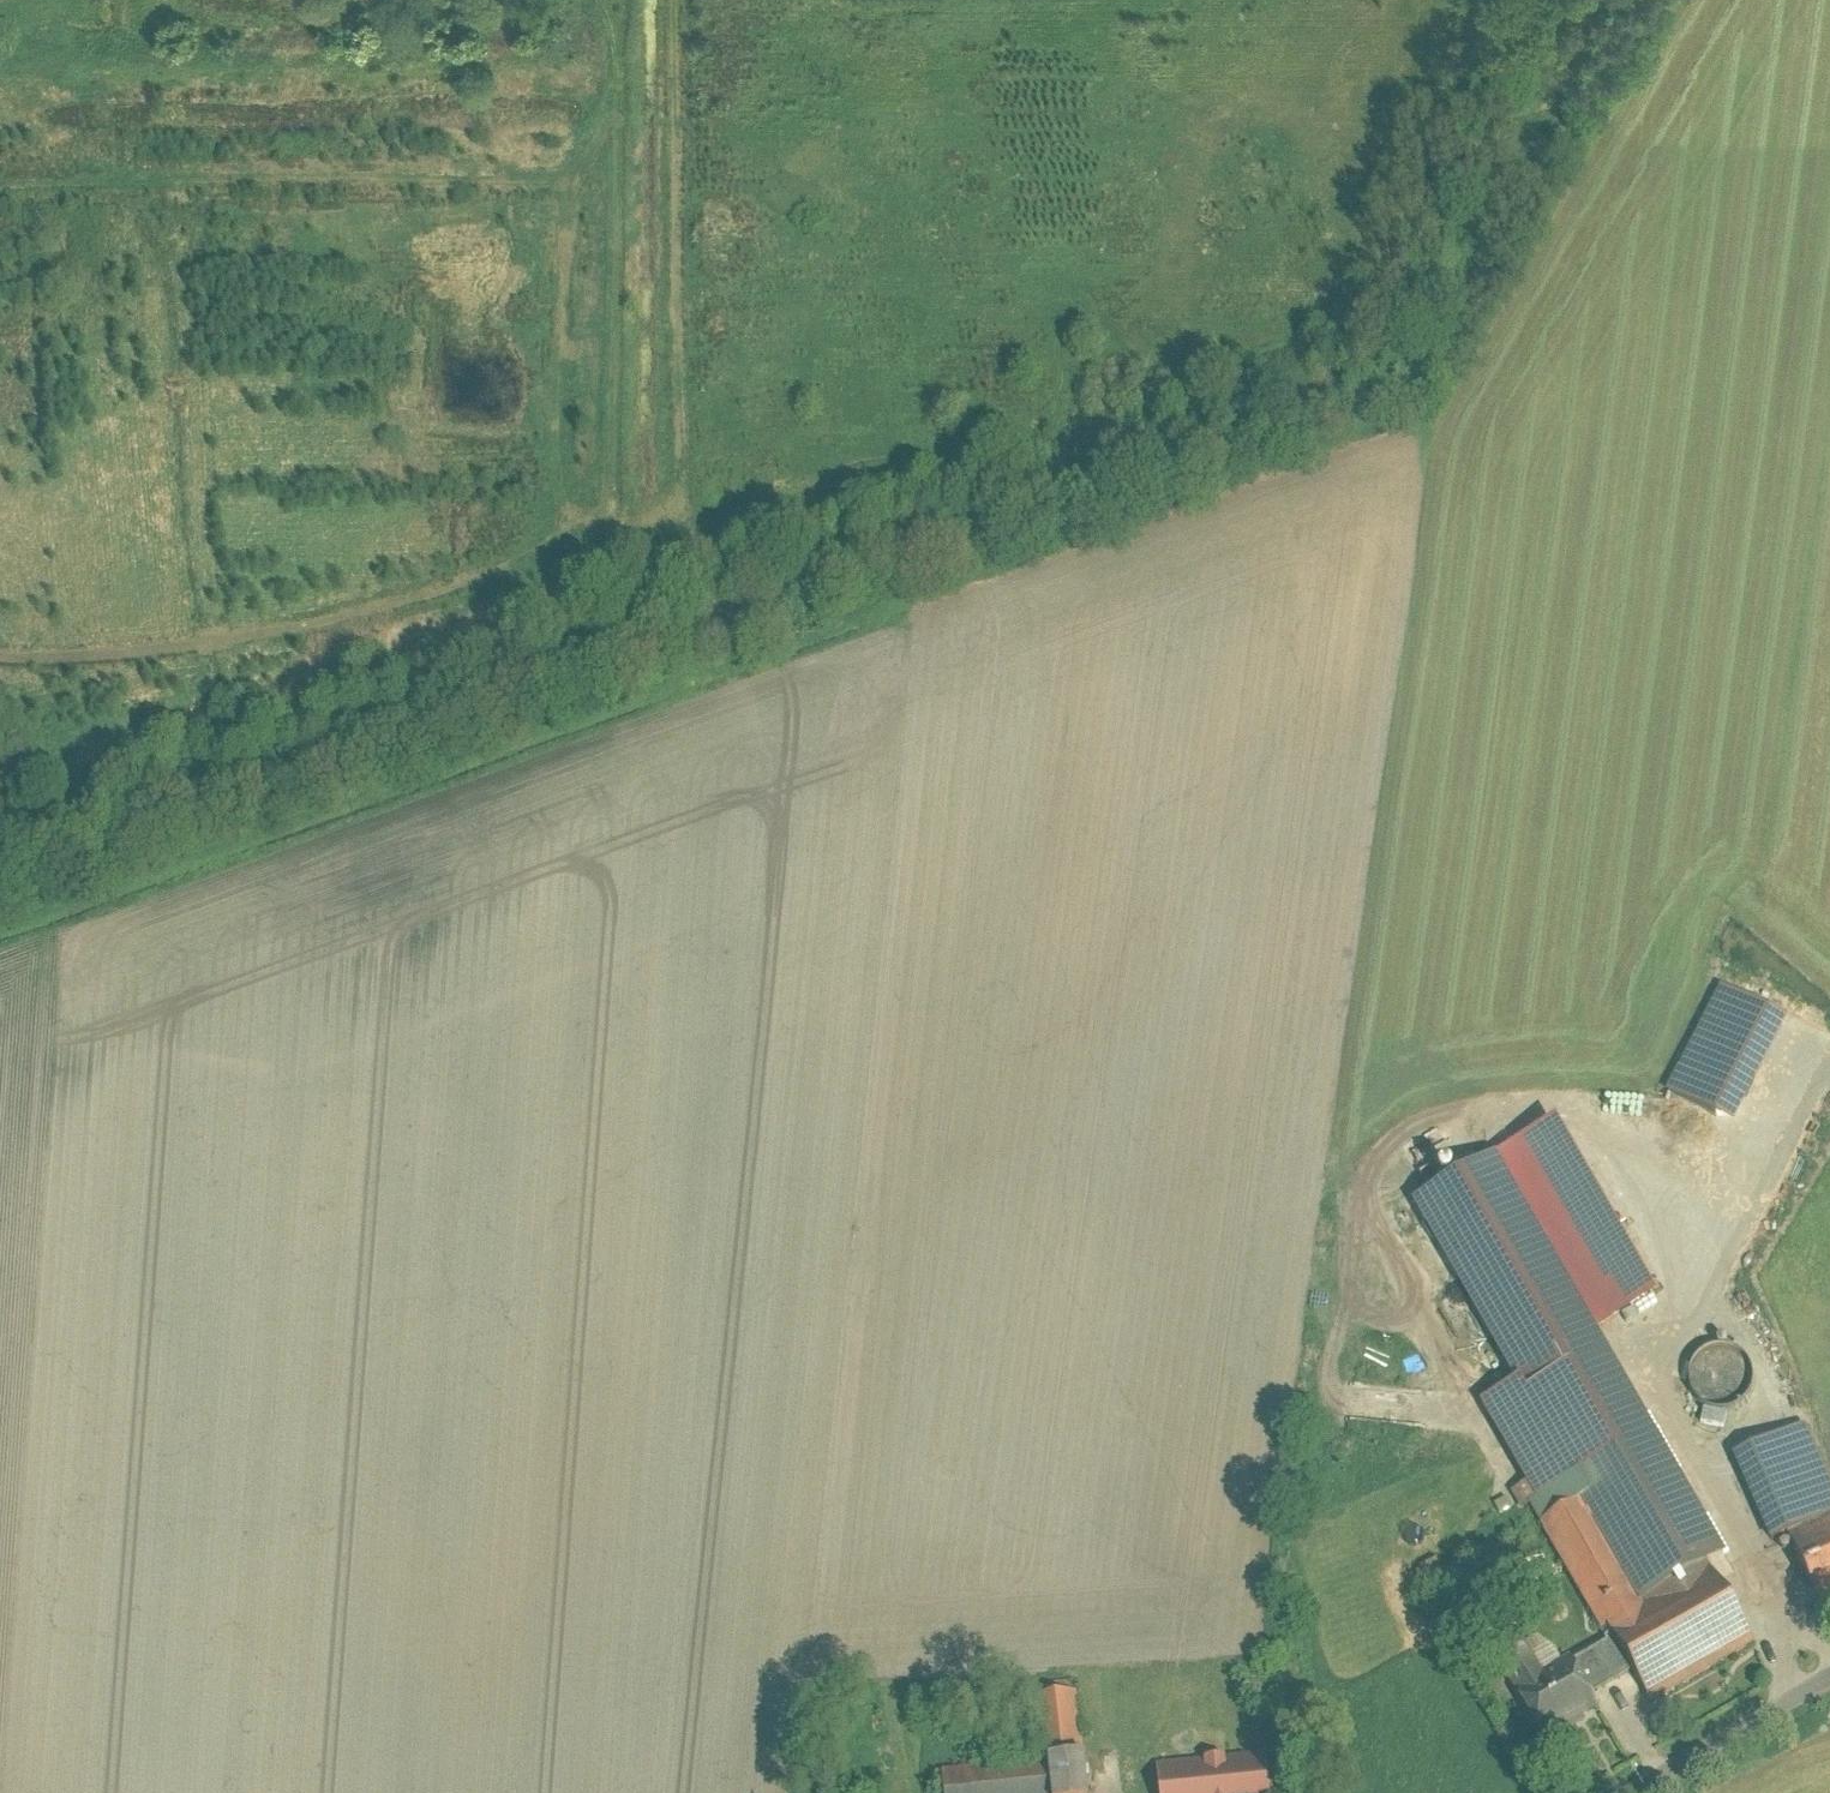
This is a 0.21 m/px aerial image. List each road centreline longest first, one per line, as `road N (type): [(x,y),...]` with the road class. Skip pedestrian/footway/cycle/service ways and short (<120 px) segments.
road 1 (track): [(0,657),(125,656),(409,605),(561,529),(657,510),(681,489),(679,0)]
road 2 (track): [(657,510),(763,523),(821,506),(857,473),(942,465),(1038,435),(1069,416),(1077,384),(1064,338),(1070,319),(1096,315),(1111,352),(1160,353),(1199,338),(1255,339),(1298,325),(1335,295),(1431,0)]
road 3 (track): [(0,179),(586,171)]
road 4 (track): [(599,0),(613,108),(586,171),(571,244),(561,529)]
road 5 (unclassified): [(1635,1792),(1829,1678)]
road 6 (track): [(1602,0),(1548,134)]

